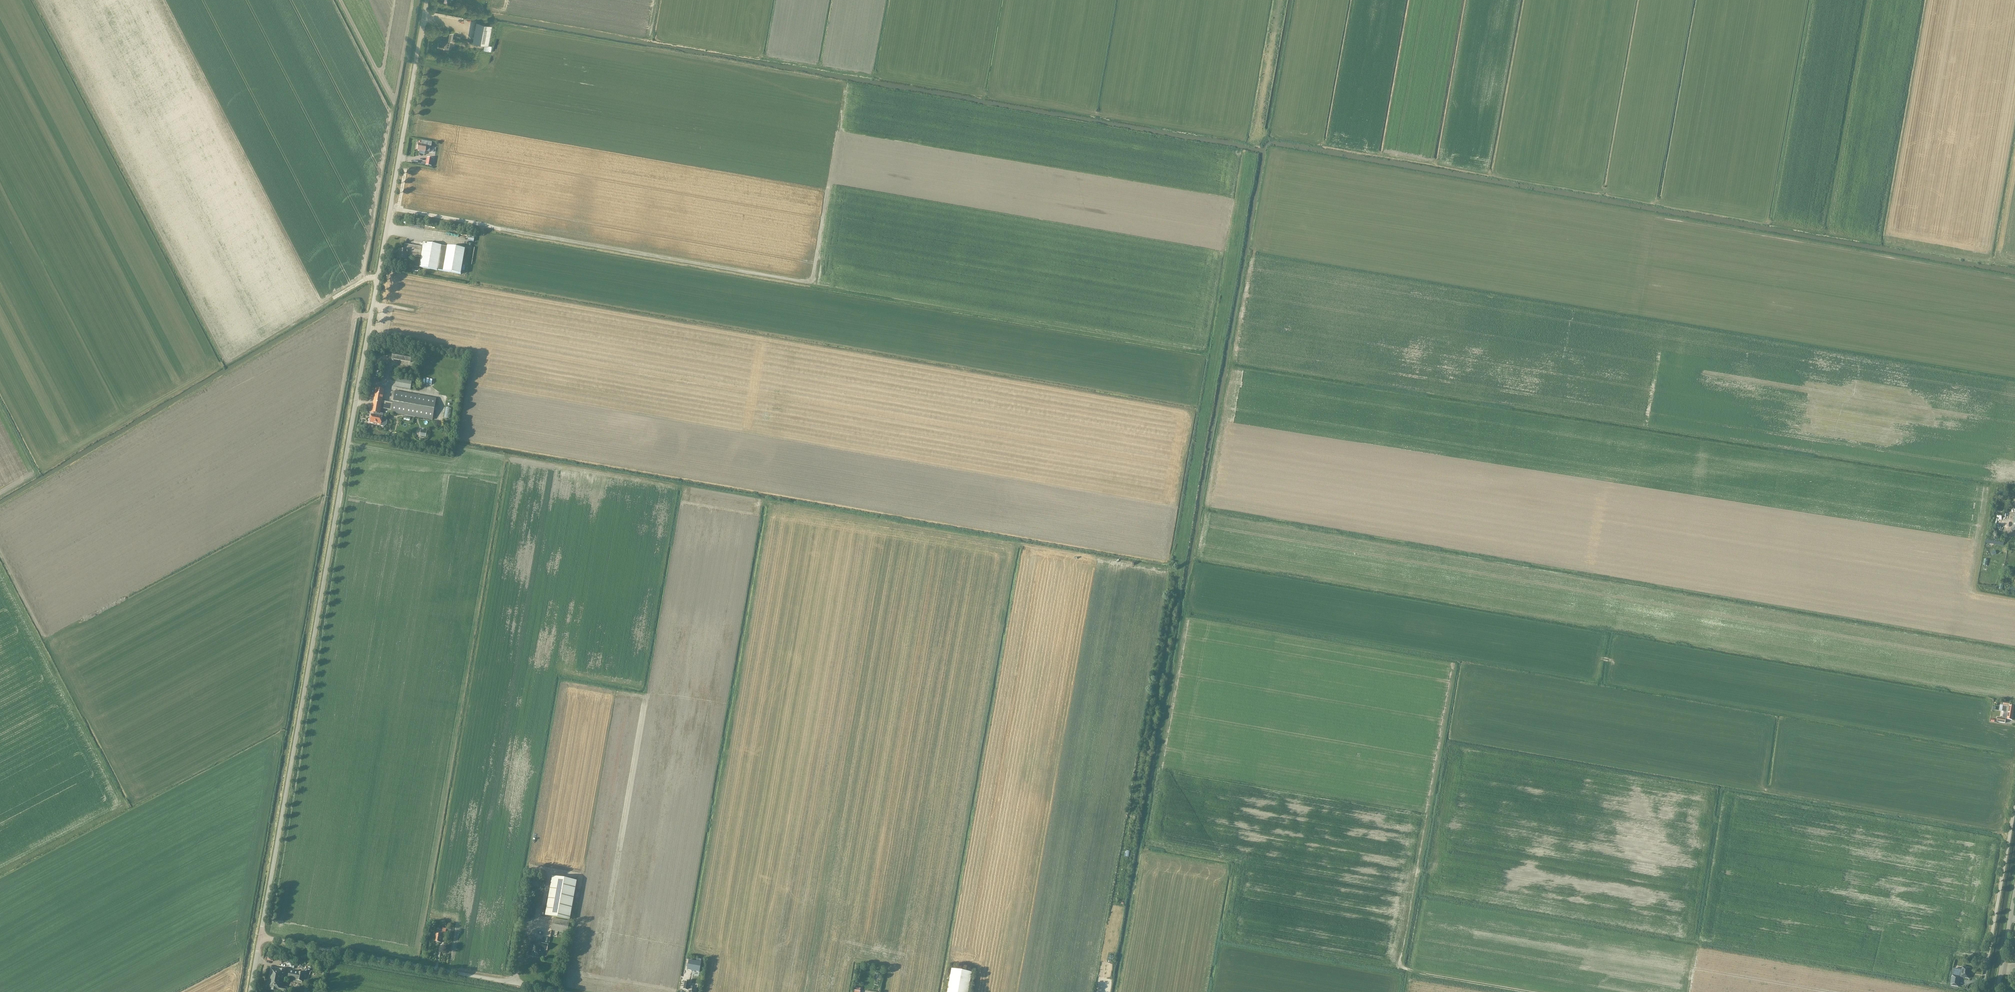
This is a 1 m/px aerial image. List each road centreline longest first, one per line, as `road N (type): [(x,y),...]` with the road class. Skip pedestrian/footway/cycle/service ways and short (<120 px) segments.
road 1 (unclassified): [(261,938),(426,0)]
road 2 (unclassified): [(554,991),(261,938)]
road 3 (unclassified): [(2014,802),(1981,991)]

